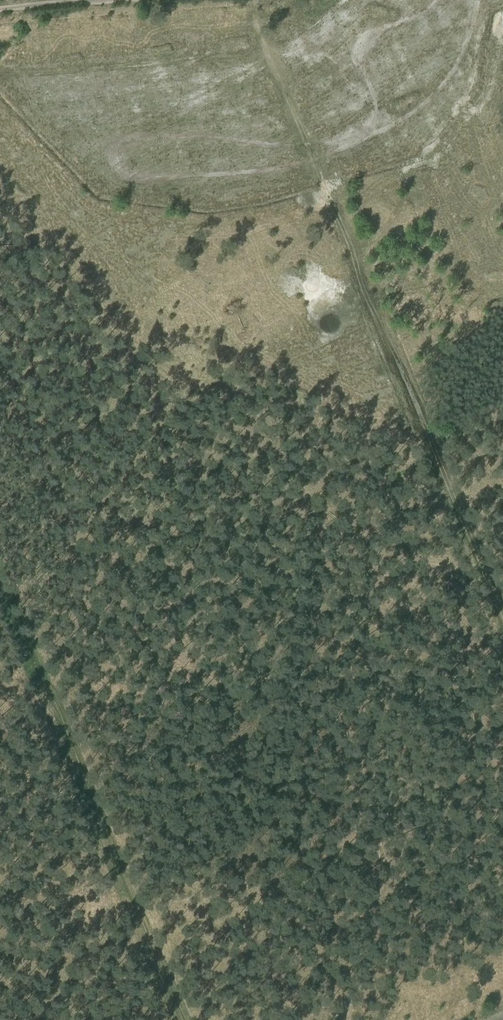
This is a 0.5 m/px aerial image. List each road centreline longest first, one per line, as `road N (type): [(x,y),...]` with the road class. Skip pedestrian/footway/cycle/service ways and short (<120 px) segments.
road 1 (track): [(502,614),(241,0)]
road 2 (track): [(0,12),(171,0)]

